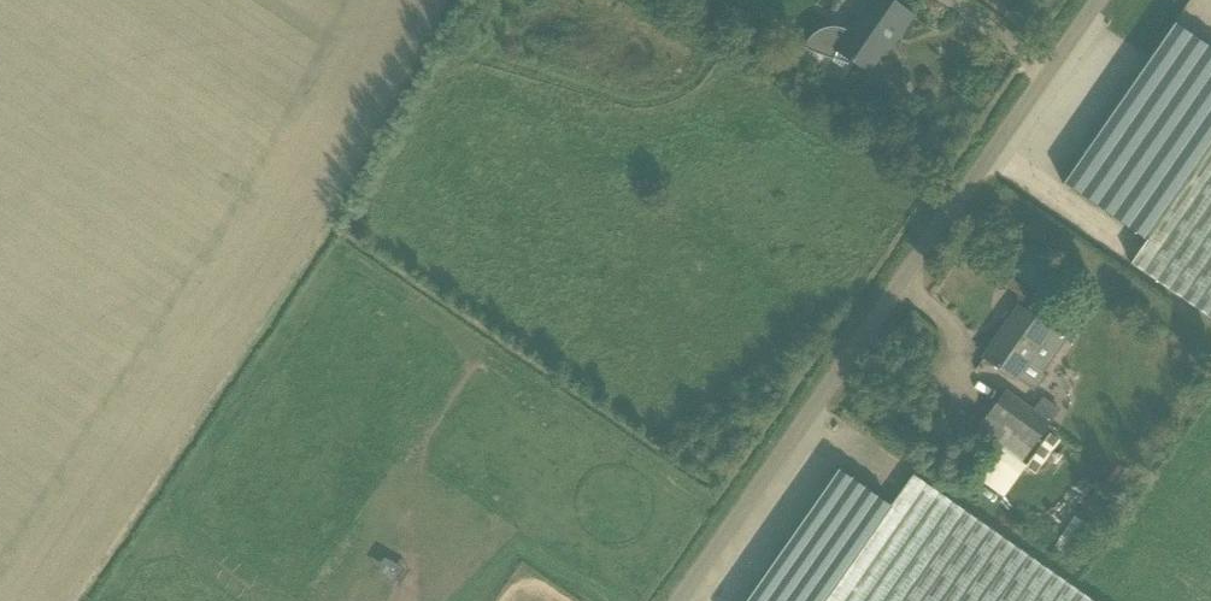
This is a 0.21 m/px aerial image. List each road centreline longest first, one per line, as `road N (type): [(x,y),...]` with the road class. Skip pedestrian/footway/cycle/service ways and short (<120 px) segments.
road 1 (unclassified): [(683,600),(1106,0)]

